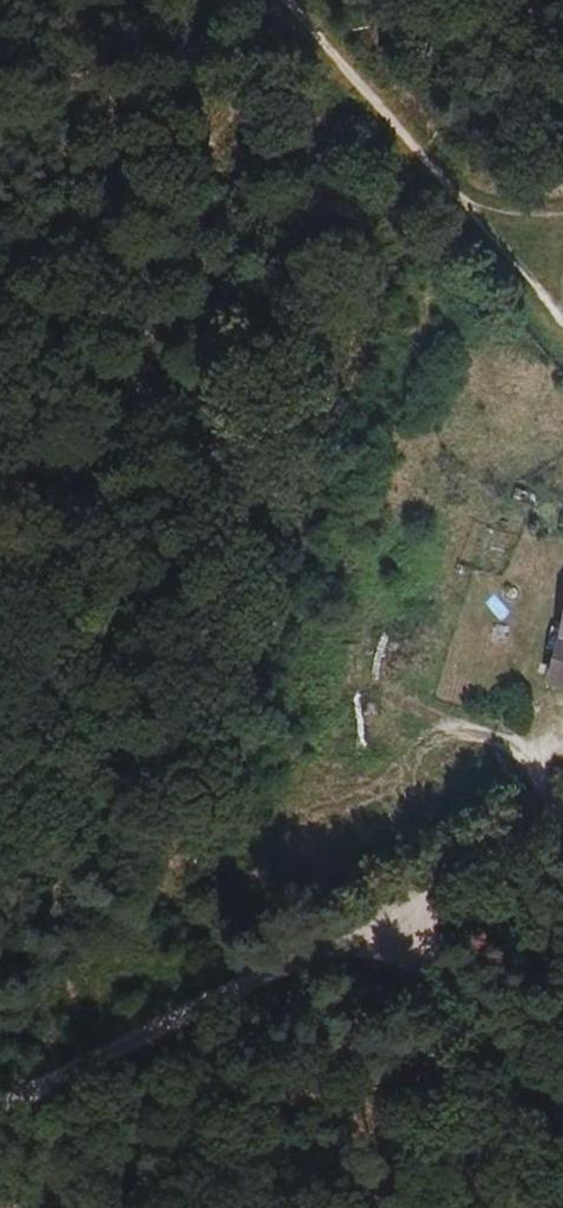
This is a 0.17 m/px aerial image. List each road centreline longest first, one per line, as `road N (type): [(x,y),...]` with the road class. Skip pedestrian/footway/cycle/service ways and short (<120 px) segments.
road 1 (track): [(562,816),(0,1102)]
road 2 (track): [(289,0),(562,326)]
road 3 (track): [(562,1120),(452,1031),(369,920)]

